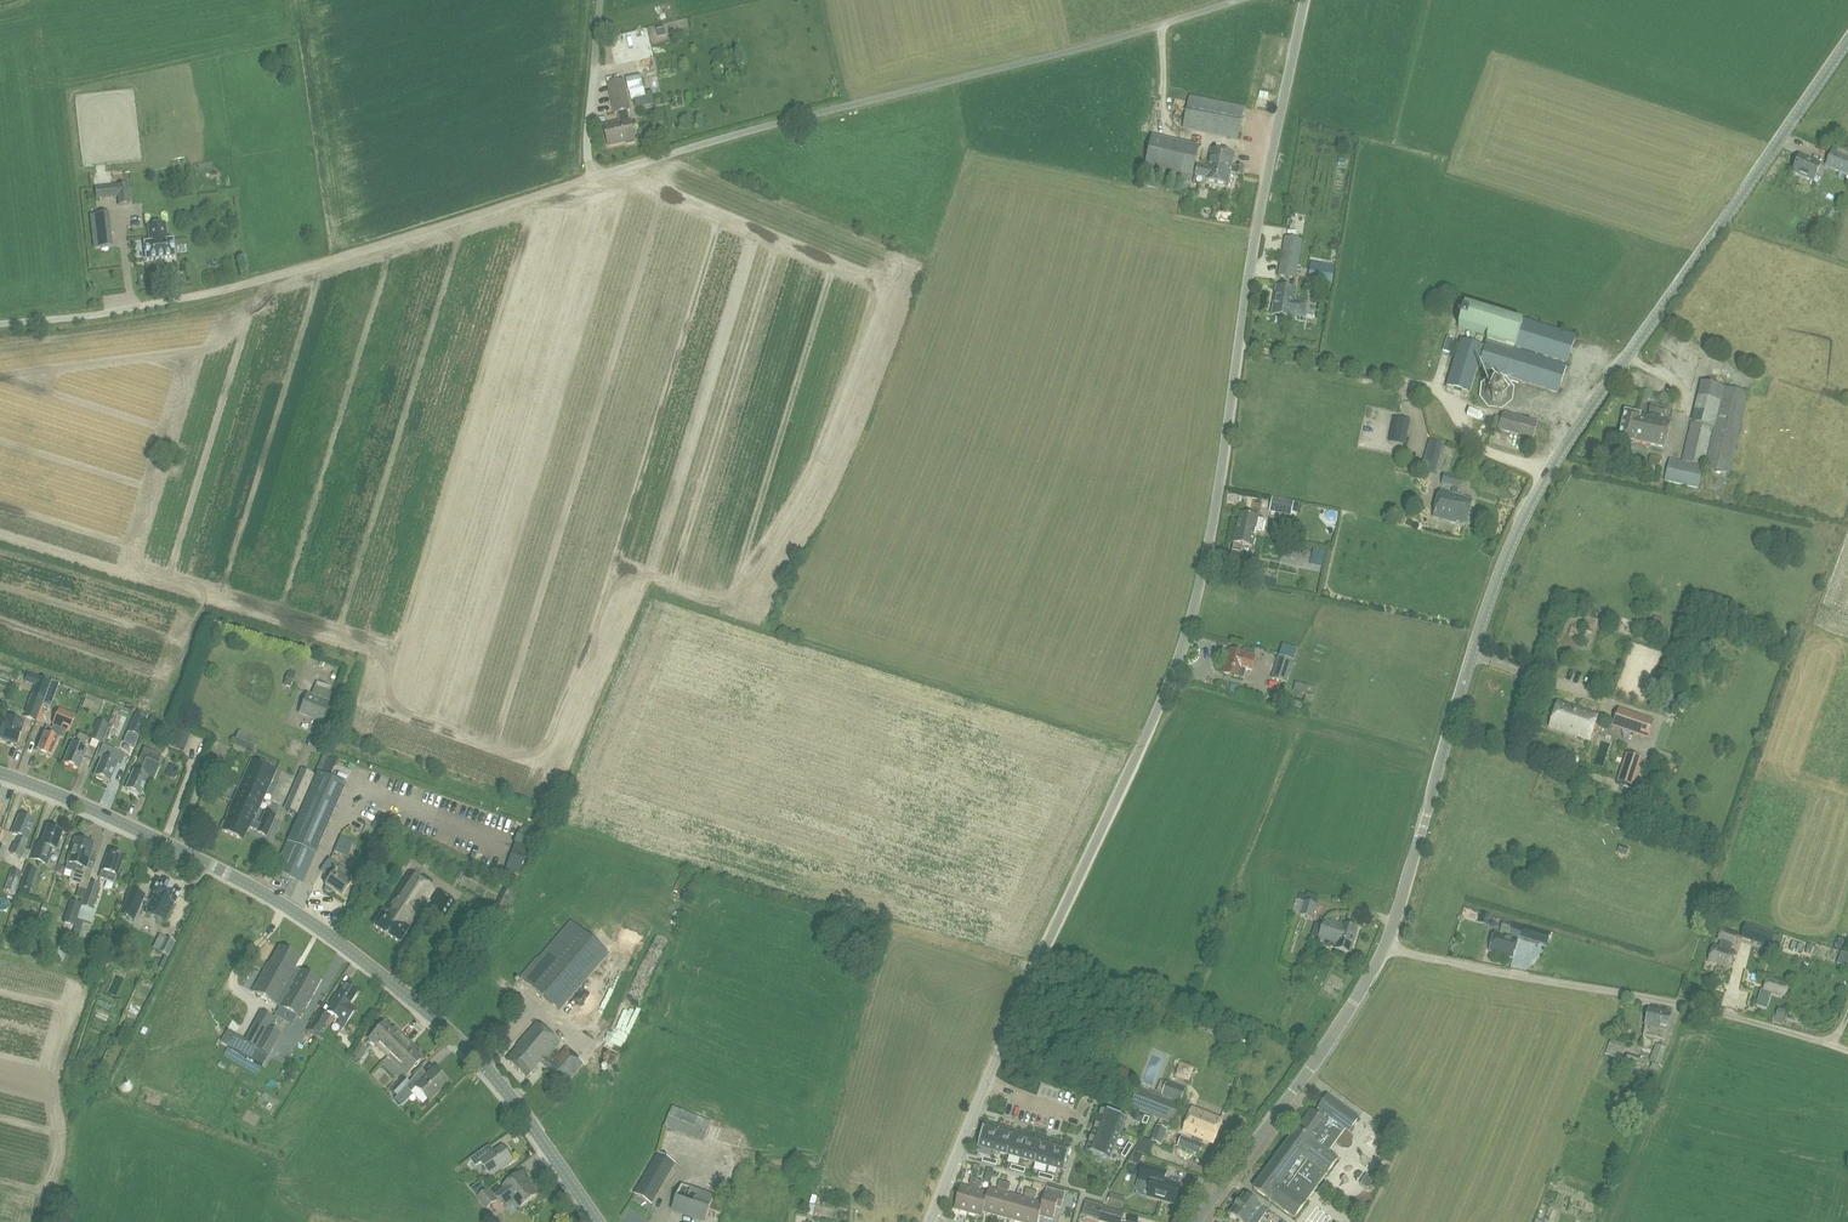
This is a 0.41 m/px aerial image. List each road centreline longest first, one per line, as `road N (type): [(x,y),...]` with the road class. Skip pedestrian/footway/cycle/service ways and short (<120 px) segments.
road 1 (unclassified): [(986,1084),(1193,618),(1304,0)]
road 2 (tertiary): [(1386,947),(1518,529),(1577,428),(1847,41)]
road 3 (tertiary): [(597,1221),(508,1094),(447,1030),(307,918),(160,838),(0,772)]
road 4 (track): [(1238,0),(591,178)]
road 5 (track): [(0,323),(215,291),(591,178)]
road 6 (unclassified): [(1386,947),(1675,1002),(1847,1050)]
road 7 (tertiary): [(1197,1221),(1386,947)]
road 8 (unclassified): [(929,1221),(986,1084)]

